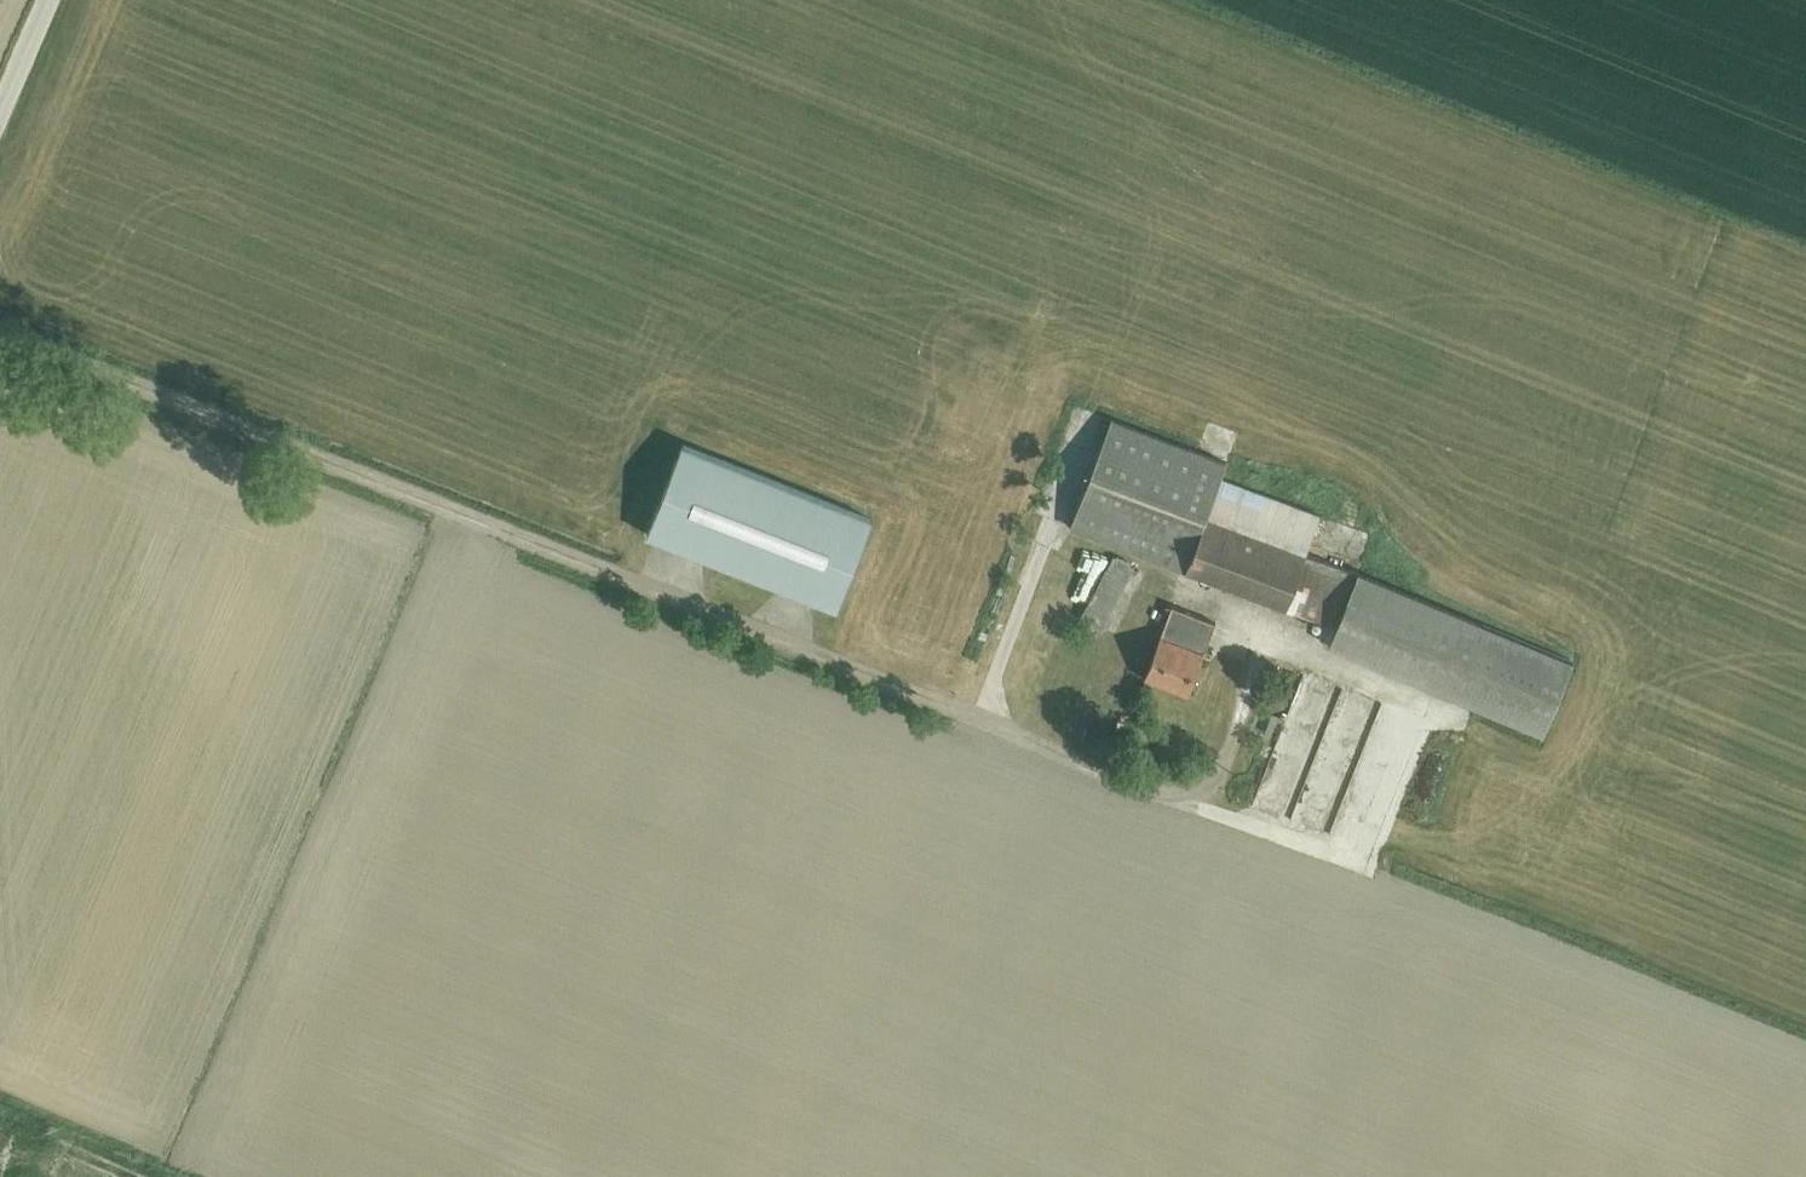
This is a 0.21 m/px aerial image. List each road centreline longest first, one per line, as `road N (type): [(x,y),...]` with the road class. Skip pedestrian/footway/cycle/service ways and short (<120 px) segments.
road 1 (unclassified): [(0,112),(48,0)]

